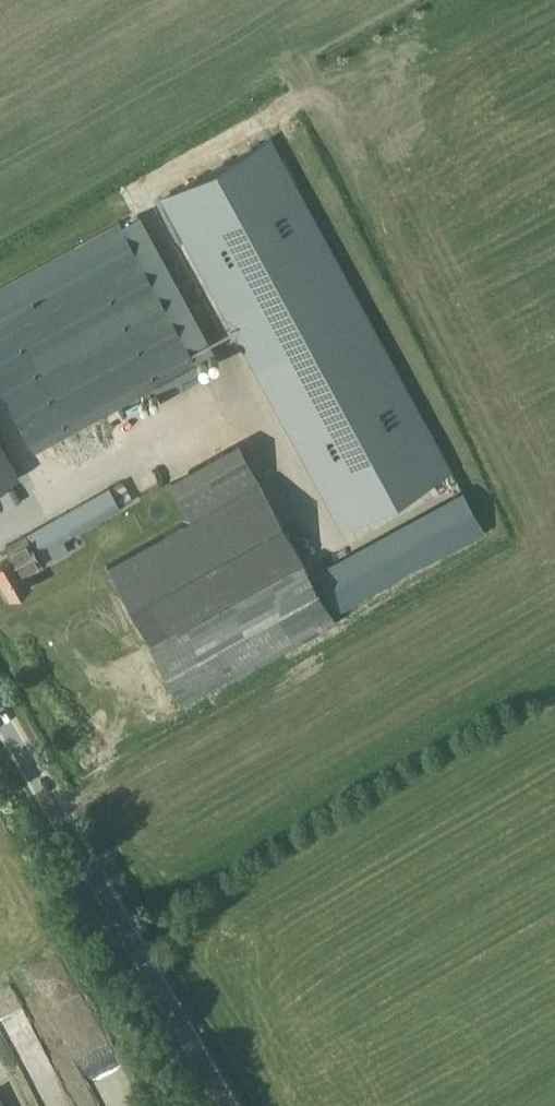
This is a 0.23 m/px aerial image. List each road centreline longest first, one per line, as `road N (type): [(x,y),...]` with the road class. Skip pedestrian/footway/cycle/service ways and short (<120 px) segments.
road 1 (unclassified): [(226,1105),(0,715)]

